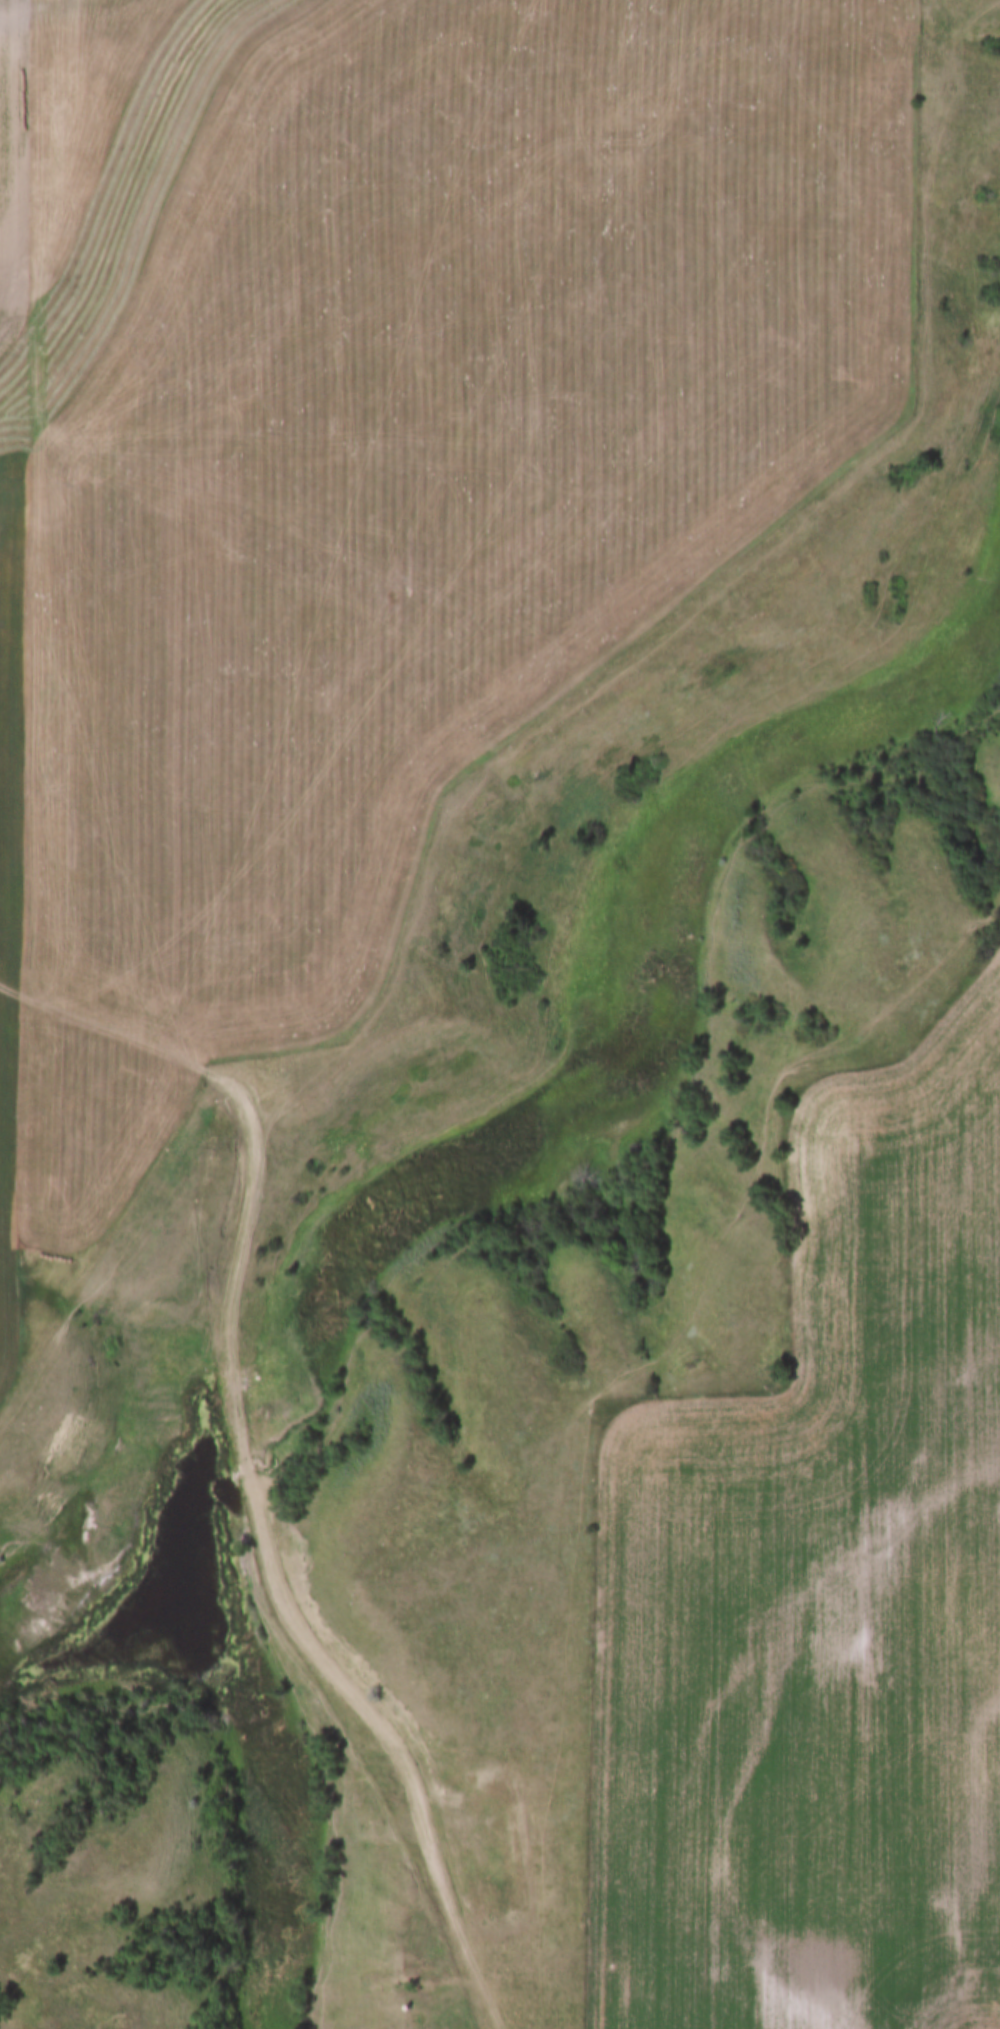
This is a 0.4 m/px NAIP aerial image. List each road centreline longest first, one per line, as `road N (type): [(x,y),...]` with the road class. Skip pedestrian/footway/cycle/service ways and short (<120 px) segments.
road 1 (track): [(503,2028),(446,1888),(422,1791),(371,1708),(303,1625),(269,1556),(219,1326),(224,1257),(251,1169),(245,1114),(199,1069),(0,986)]

